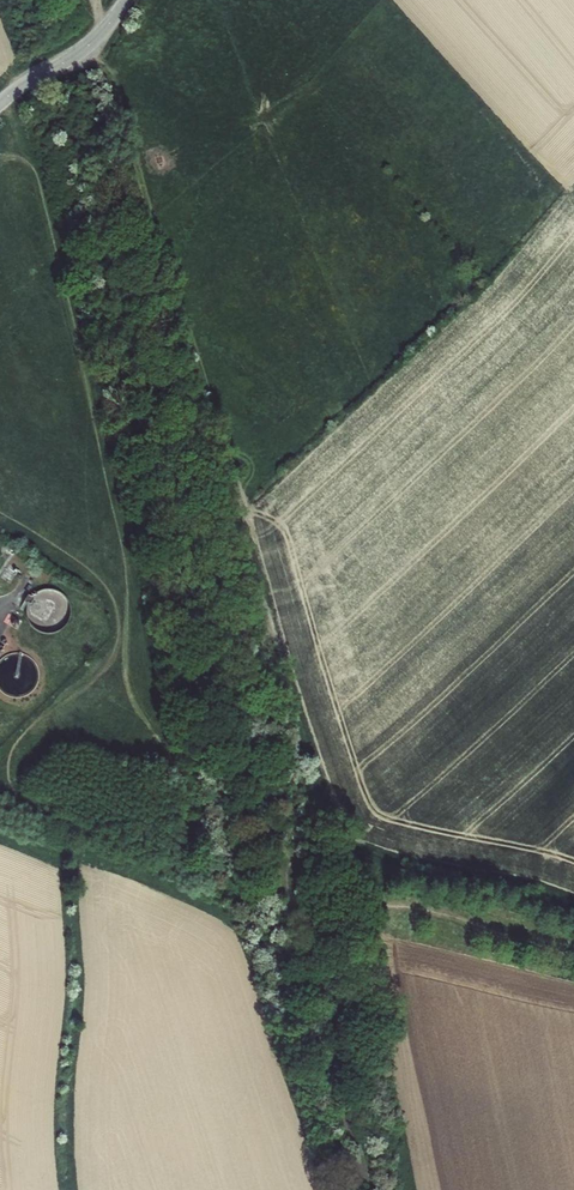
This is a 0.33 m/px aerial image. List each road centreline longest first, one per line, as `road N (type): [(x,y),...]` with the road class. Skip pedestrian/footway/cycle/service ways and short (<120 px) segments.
road 1 (track): [(573,958),(283,886),(367,1189)]
road 2 (tertiary): [(0,103),(88,46),(127,0)]

